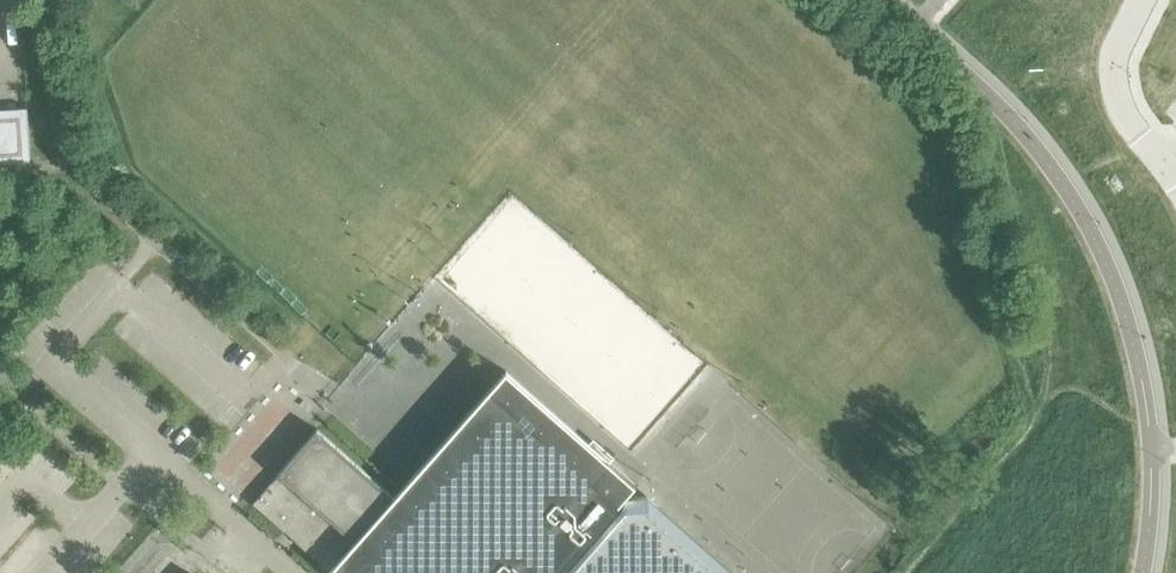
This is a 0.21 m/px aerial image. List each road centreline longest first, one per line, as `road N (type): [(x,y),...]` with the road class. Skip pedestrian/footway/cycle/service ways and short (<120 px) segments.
road 1 (residential): [(1163,161),(1120,105),(1114,59),(1142,0)]
road 2 (unclassified): [(152,463),(42,572)]

